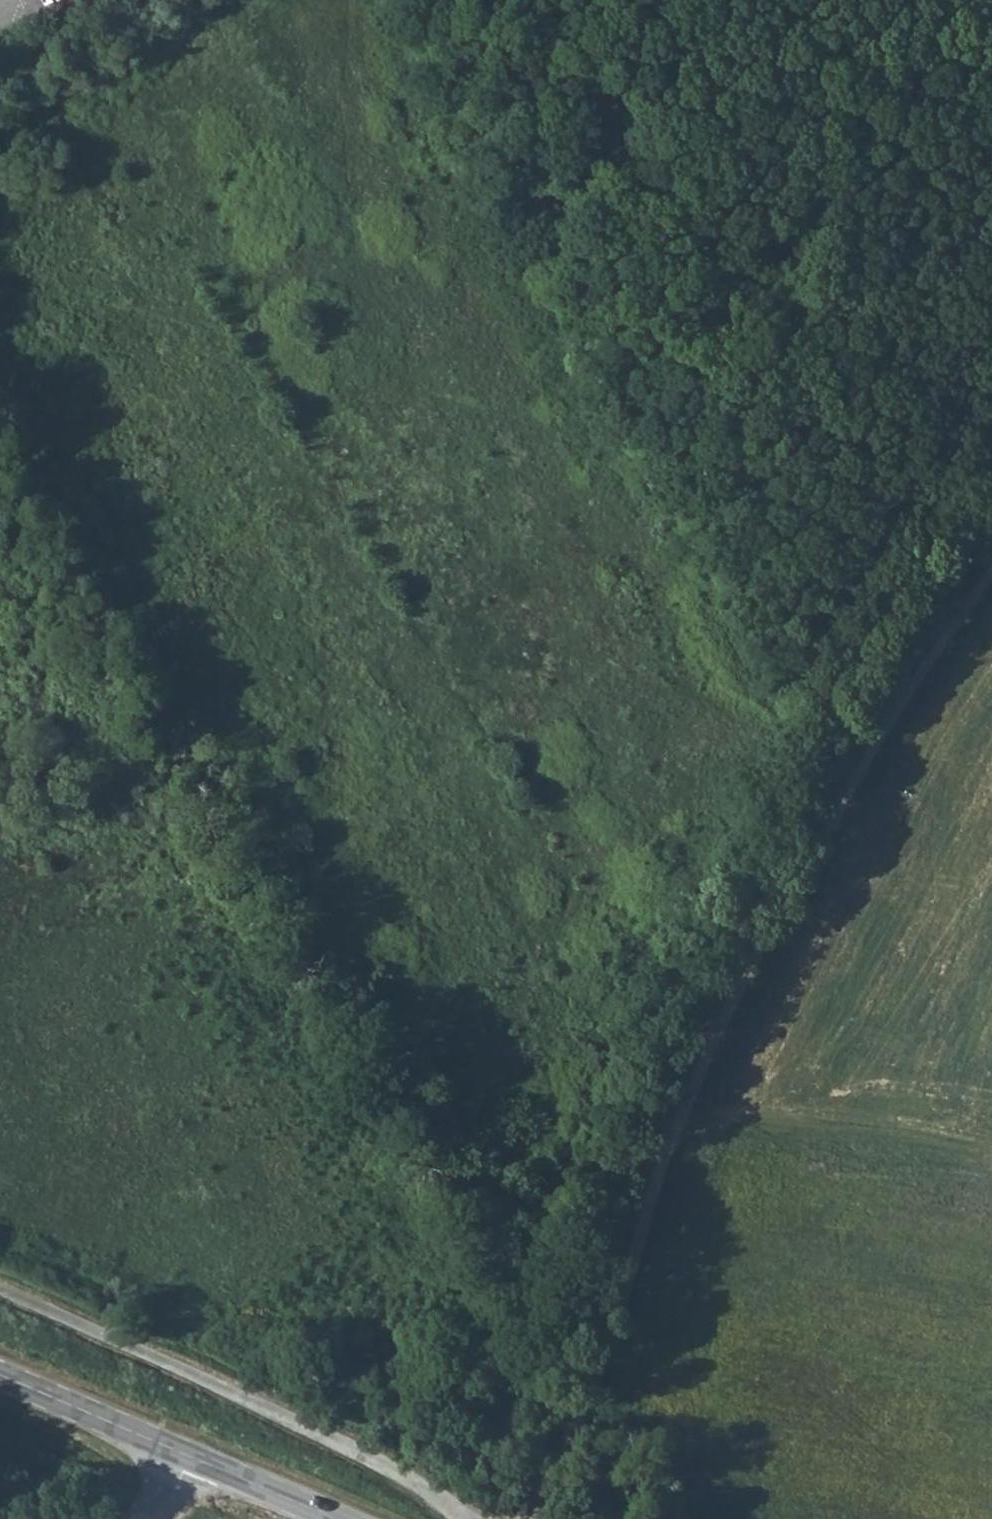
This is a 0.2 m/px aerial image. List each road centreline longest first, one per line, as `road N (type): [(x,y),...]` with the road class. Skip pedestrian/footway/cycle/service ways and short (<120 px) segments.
road 1 (track): [(991,569),(888,735),(850,824),(705,1063),(634,1247),(583,1415),(529,1518)]
road 2 (tertiary): [(0,1373),(339,1518)]

